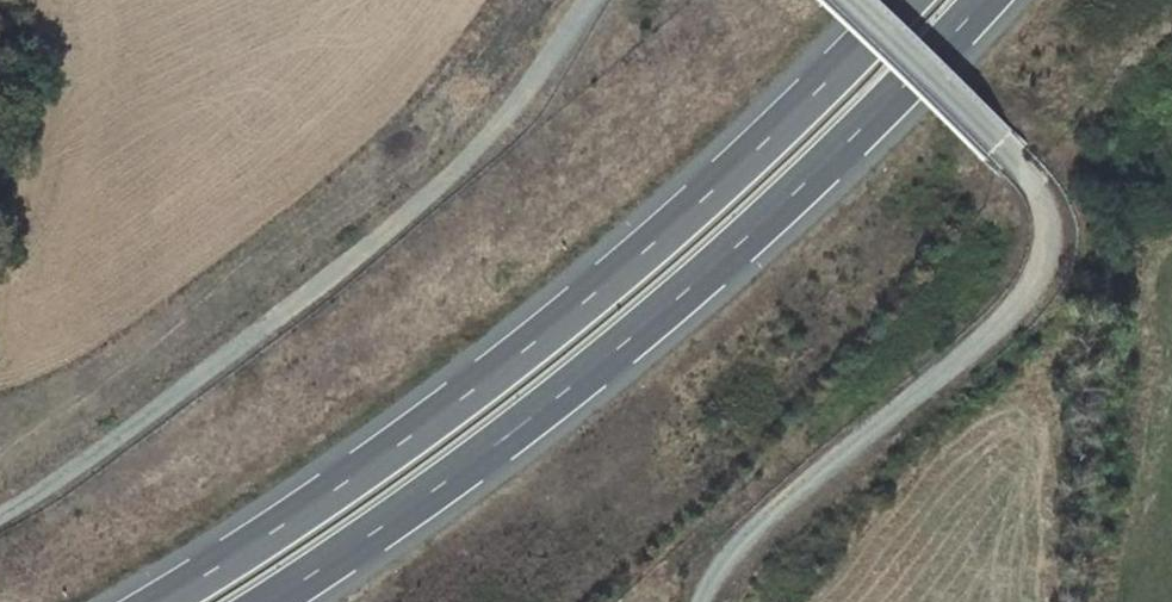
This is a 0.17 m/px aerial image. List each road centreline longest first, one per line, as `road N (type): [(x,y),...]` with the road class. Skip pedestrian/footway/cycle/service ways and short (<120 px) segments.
road 1 (motorway): [(915,0),(835,88),(620,284),(343,485),(155,601)]
road 2 (motorway): [(269,601),(580,385),(799,195),(985,0)]
road 3 (unclassified): [(700,601),(738,541),(1019,320),(1057,259),(1062,211),(1011,149),(854,0)]
road 4 (track): [(535,99),(357,256),(59,476),(0,510)]

